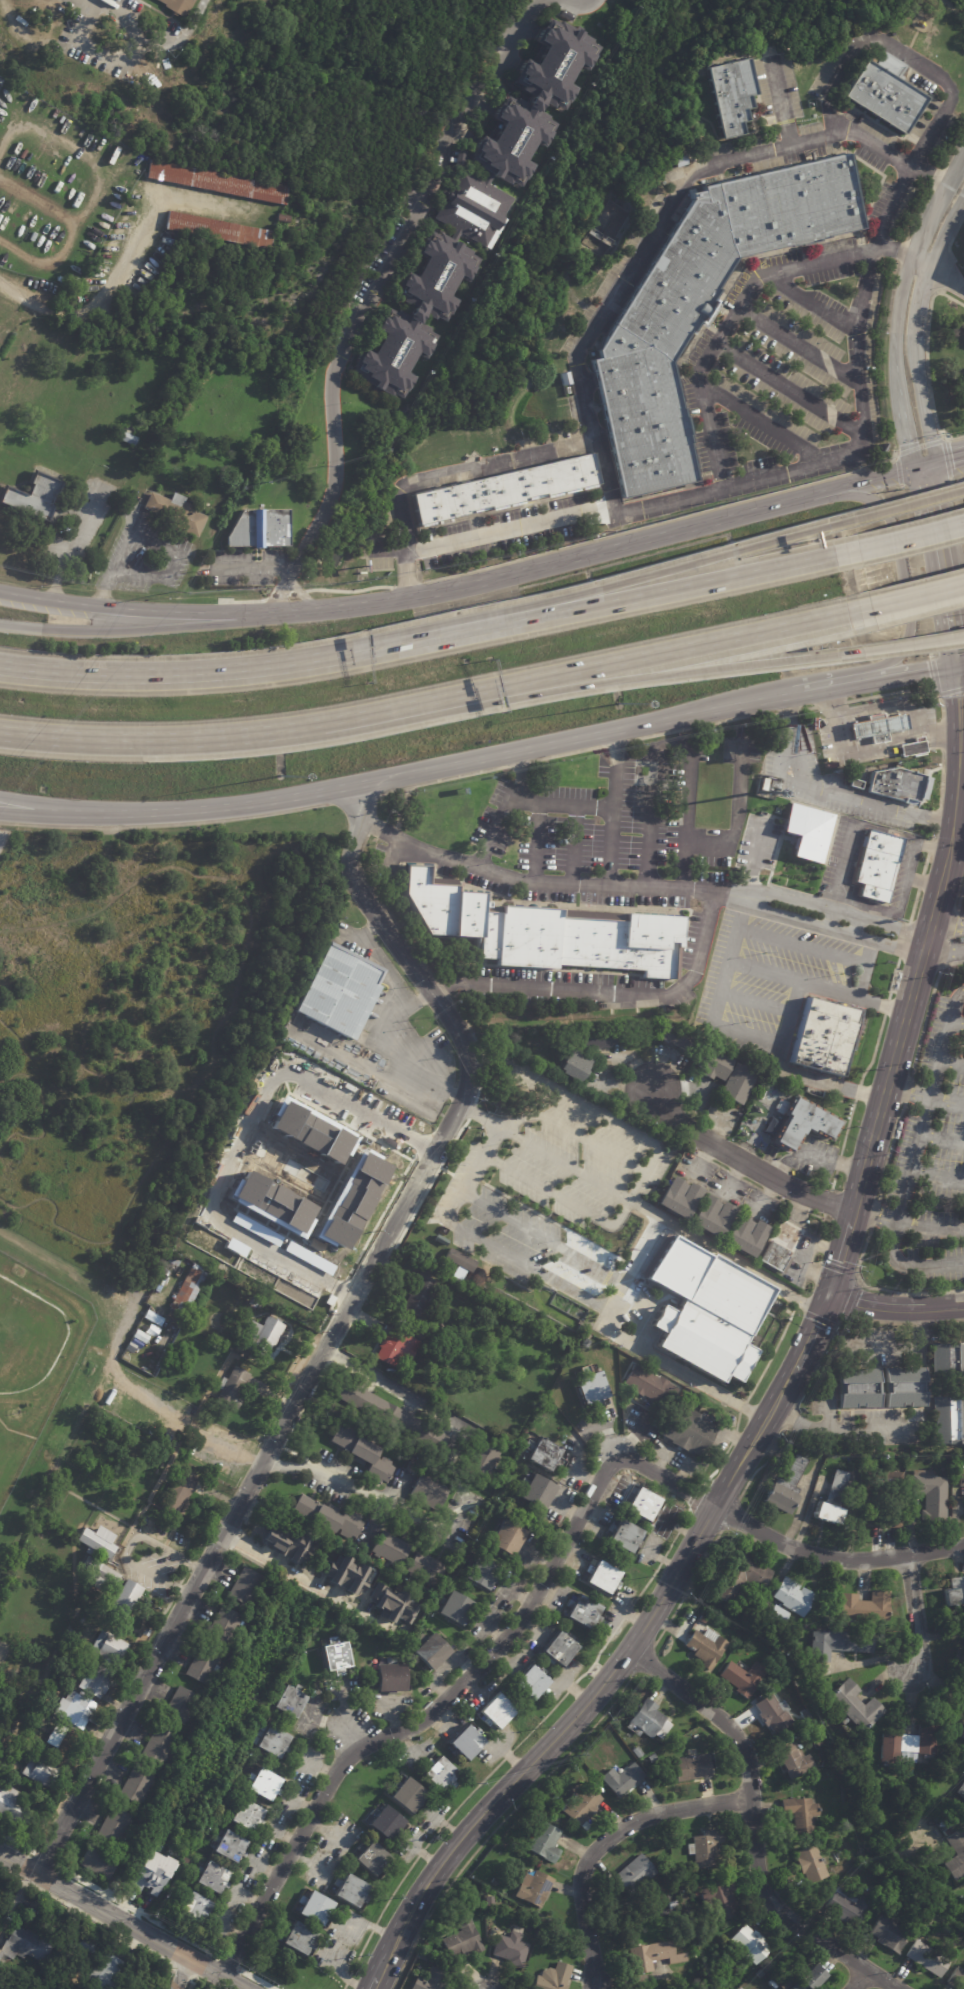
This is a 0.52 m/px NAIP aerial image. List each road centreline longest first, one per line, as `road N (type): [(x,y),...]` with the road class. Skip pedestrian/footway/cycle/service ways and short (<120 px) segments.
road 1 (residential): [(356,787),(361,823),(353,875),(462,1039),(469,1057),(464,1097),(36,1873)]
road 2 (residential): [(717,1507),(617,1451),(530,1608),(500,1646),(430,1718),(366,1746),(340,1768),(220,1977)]
road 3 (secondary): [(717,1507),(608,1681),(437,1870),(381,1973)]
road 4 (motorway): [(487,626),(215,674),(0,666)]
road 5 (motorway): [(0,734),(216,741),(486,695)]
road 6 (residential): [(899,1988),(774,1903),(761,1874),(742,1743),(723,1718),(630,1651)]
road 7 (secondary): [(850,1228),(960,785)]
road 8 (secondary): [(356,787),(787,698)]
road 9 (motorway): [(486,695),(843,617)]
road 10 (motorway): [(486,695),(849,654)]
road 11 (motorway): [(829,559),(487,626)]
road 12 (motorway): [(821,527),(487,626)]
road 13 (residential): [(963,151),(911,257),(894,328),(907,453),(928,471)]
road 14 (secondary): [(835,495),(511,574)]
road 15 (residential): [(752,1799),(652,1816),(597,1851),(582,1883),(593,1988)]
road 16 (residential): [(928,471),(919,299),(963,200)]
road 17 (secondary): [(79,815),(219,808),(356,787)]
road 18 (tertiary): [(241,1988),(0,1852)]
road 19 (secondary): [(843,688),(891,665),(915,621),(891,519),(864,496),(835,495)]
road 20 (motorway): [(268,615),(137,633),(0,627)]
road 21 (secondary): [(268,615),(86,607),(0,593)]
road 22 (residential): [(963,1547),(824,1559),(717,1507)]
road 23 (secondary): [(511,574),(413,598),(268,615)]
road 24 (residential): [(855,1211),(797,1191),(686,1128),(651,1088)]
road 25 (secondary): [(928,471),(952,573),(960,669)]
road 26 (motorway): [(963,489),(821,527)]
road 27 (motorway): [(963,525),(829,559)]
road 28 (tertiary): [(963,1304),(883,1306),(830,1294)]
road 29 (motorway): [(843,617),(963,585)]

